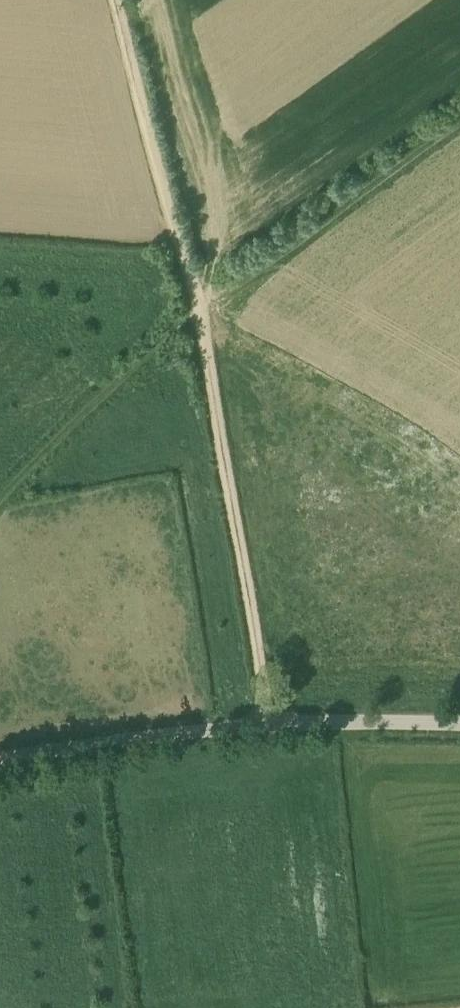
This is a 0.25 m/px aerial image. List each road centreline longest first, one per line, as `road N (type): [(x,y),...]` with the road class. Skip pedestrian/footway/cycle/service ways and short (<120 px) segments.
road 1 (unclassified): [(0,759),(214,730),(459,724)]
road 2 (track): [(195,306),(269,726)]
road 3 (track): [(118,0),(195,306)]
road 4 (track): [(0,506),(195,306)]

